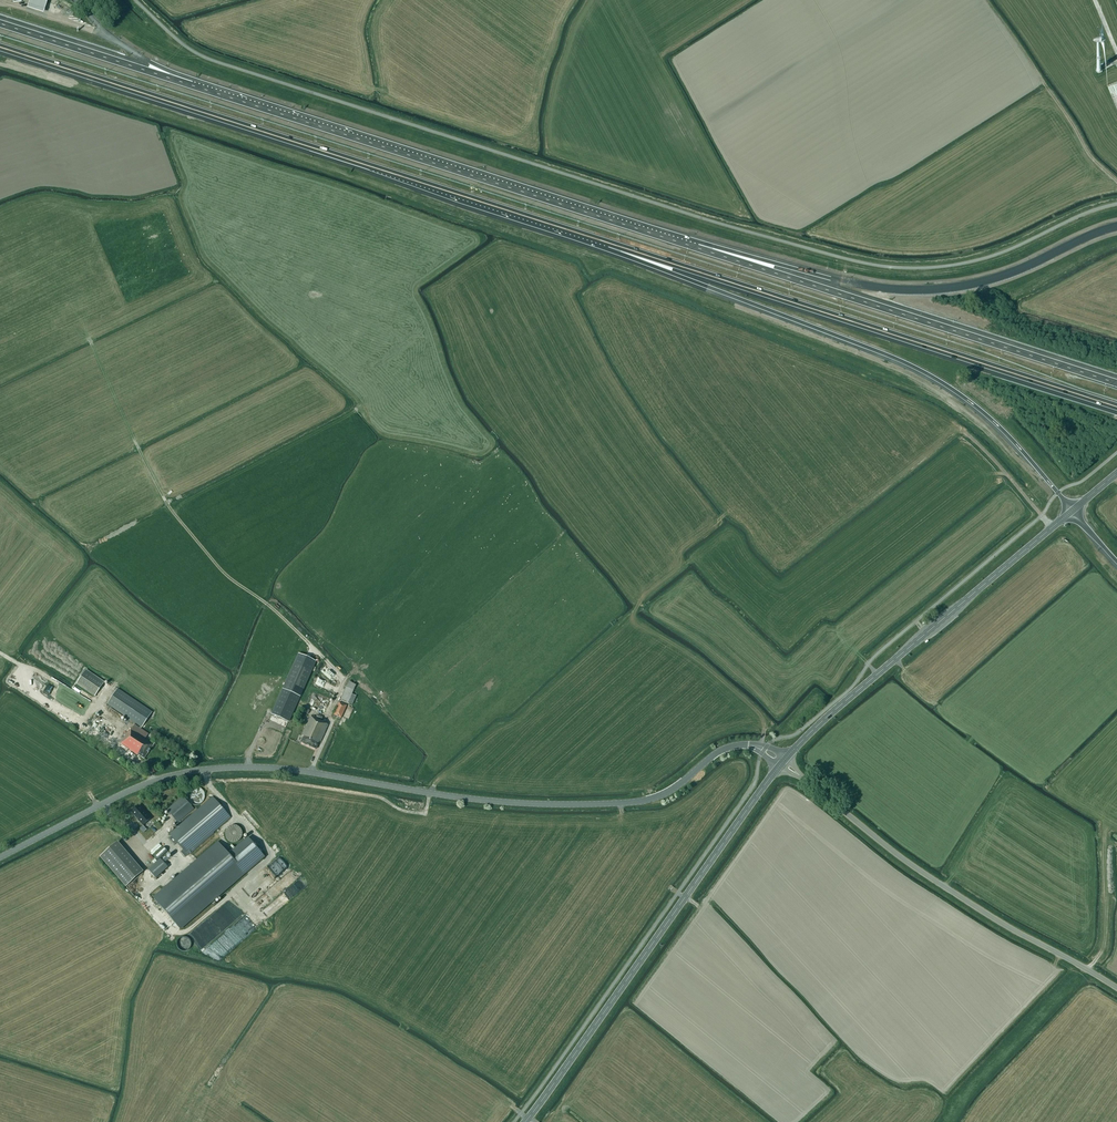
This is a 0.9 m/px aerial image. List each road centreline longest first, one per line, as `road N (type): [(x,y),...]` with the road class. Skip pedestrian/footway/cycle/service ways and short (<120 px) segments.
road 1 (tertiary): [(0,857),(180,773),(271,768),(481,799),(614,803),(674,788),(726,748),(764,749)]
road 2 (motorway): [(0,48),(614,245)]
road 3 (motorway): [(706,251),(190,84)]
road 4 (motorway): [(614,245),(926,375),(1006,433),(1072,511)]
road 5 (motorway): [(614,245),(1116,407)]
road 6 (secondary): [(525,1121),(782,762)]
road 7 (motorway): [(1116,383),(706,251)]
road 8 (motorway): [(1116,228),(1000,278),(932,291),(859,286),(706,251)]
road 9 (tertiary): [(1116,988),(902,858),(782,762)]
road 10 (secondary): [(782,762),(1072,511)]
road 11 (track): [(1116,182),(1091,157),(986,0)]
road 12 (motorway): [(190,84),(0,23)]

